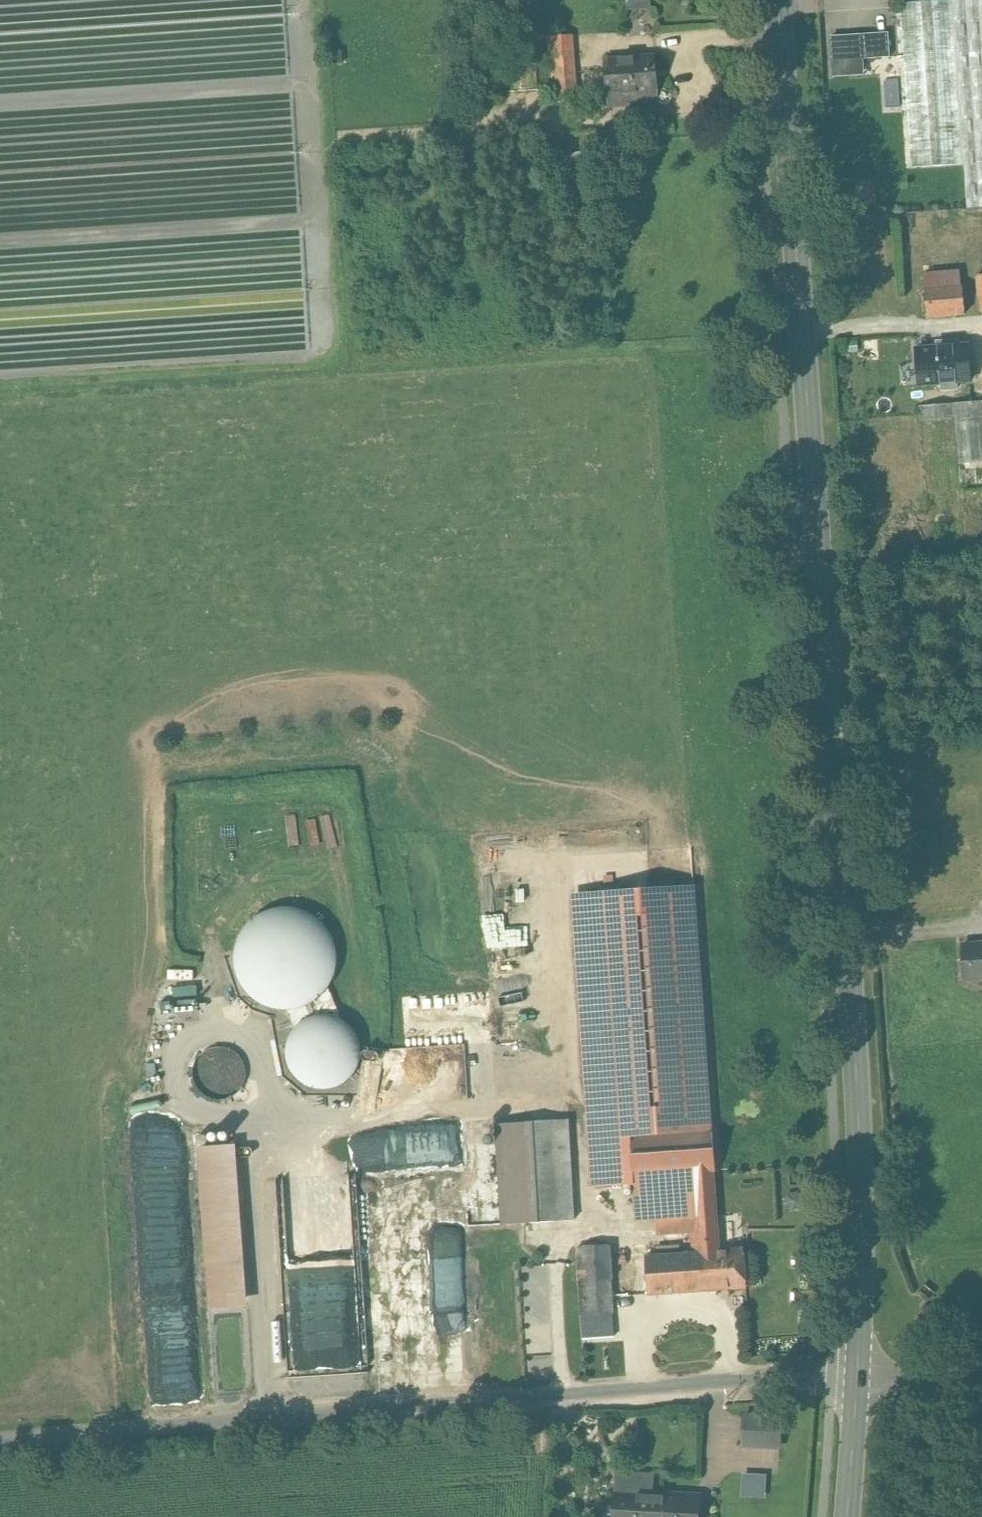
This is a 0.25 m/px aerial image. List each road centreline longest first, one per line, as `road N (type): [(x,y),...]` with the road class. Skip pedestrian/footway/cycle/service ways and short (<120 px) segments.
road 1 (tertiary): [(858,1382),(858,1120),(776,0)]
road 2 (unclassified): [(0,1440),(834,1376),(858,1382)]
road 3 (tertiary): [(847,1516),(858,1382)]
road 4 (unclassified): [(858,1382),(981,1390)]

